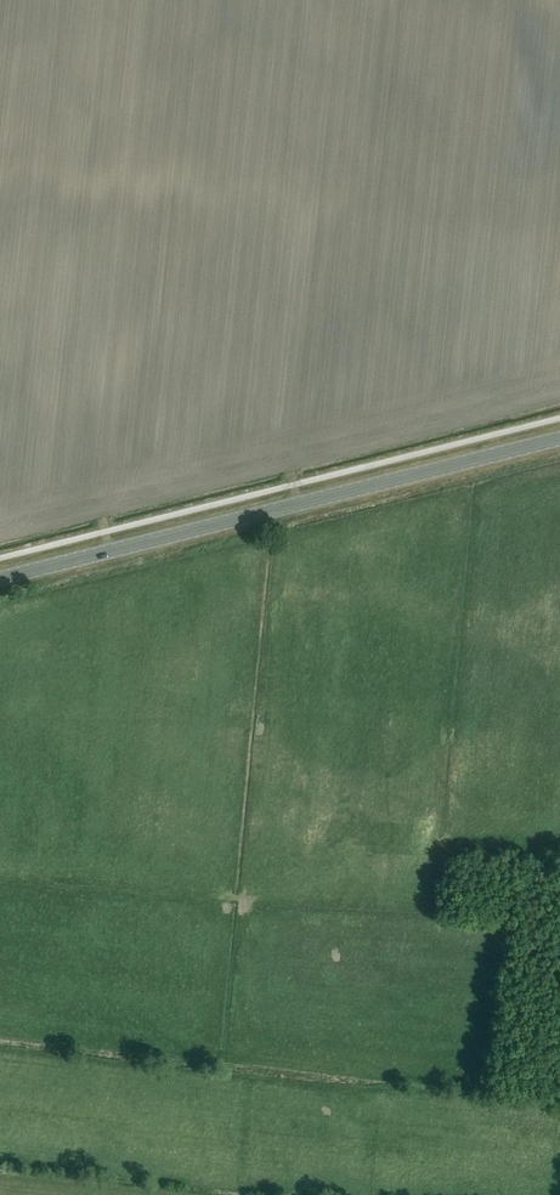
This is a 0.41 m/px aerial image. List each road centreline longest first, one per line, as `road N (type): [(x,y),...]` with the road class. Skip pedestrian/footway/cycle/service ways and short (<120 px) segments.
road 1 (tertiary): [(0,581),(559,439)]

